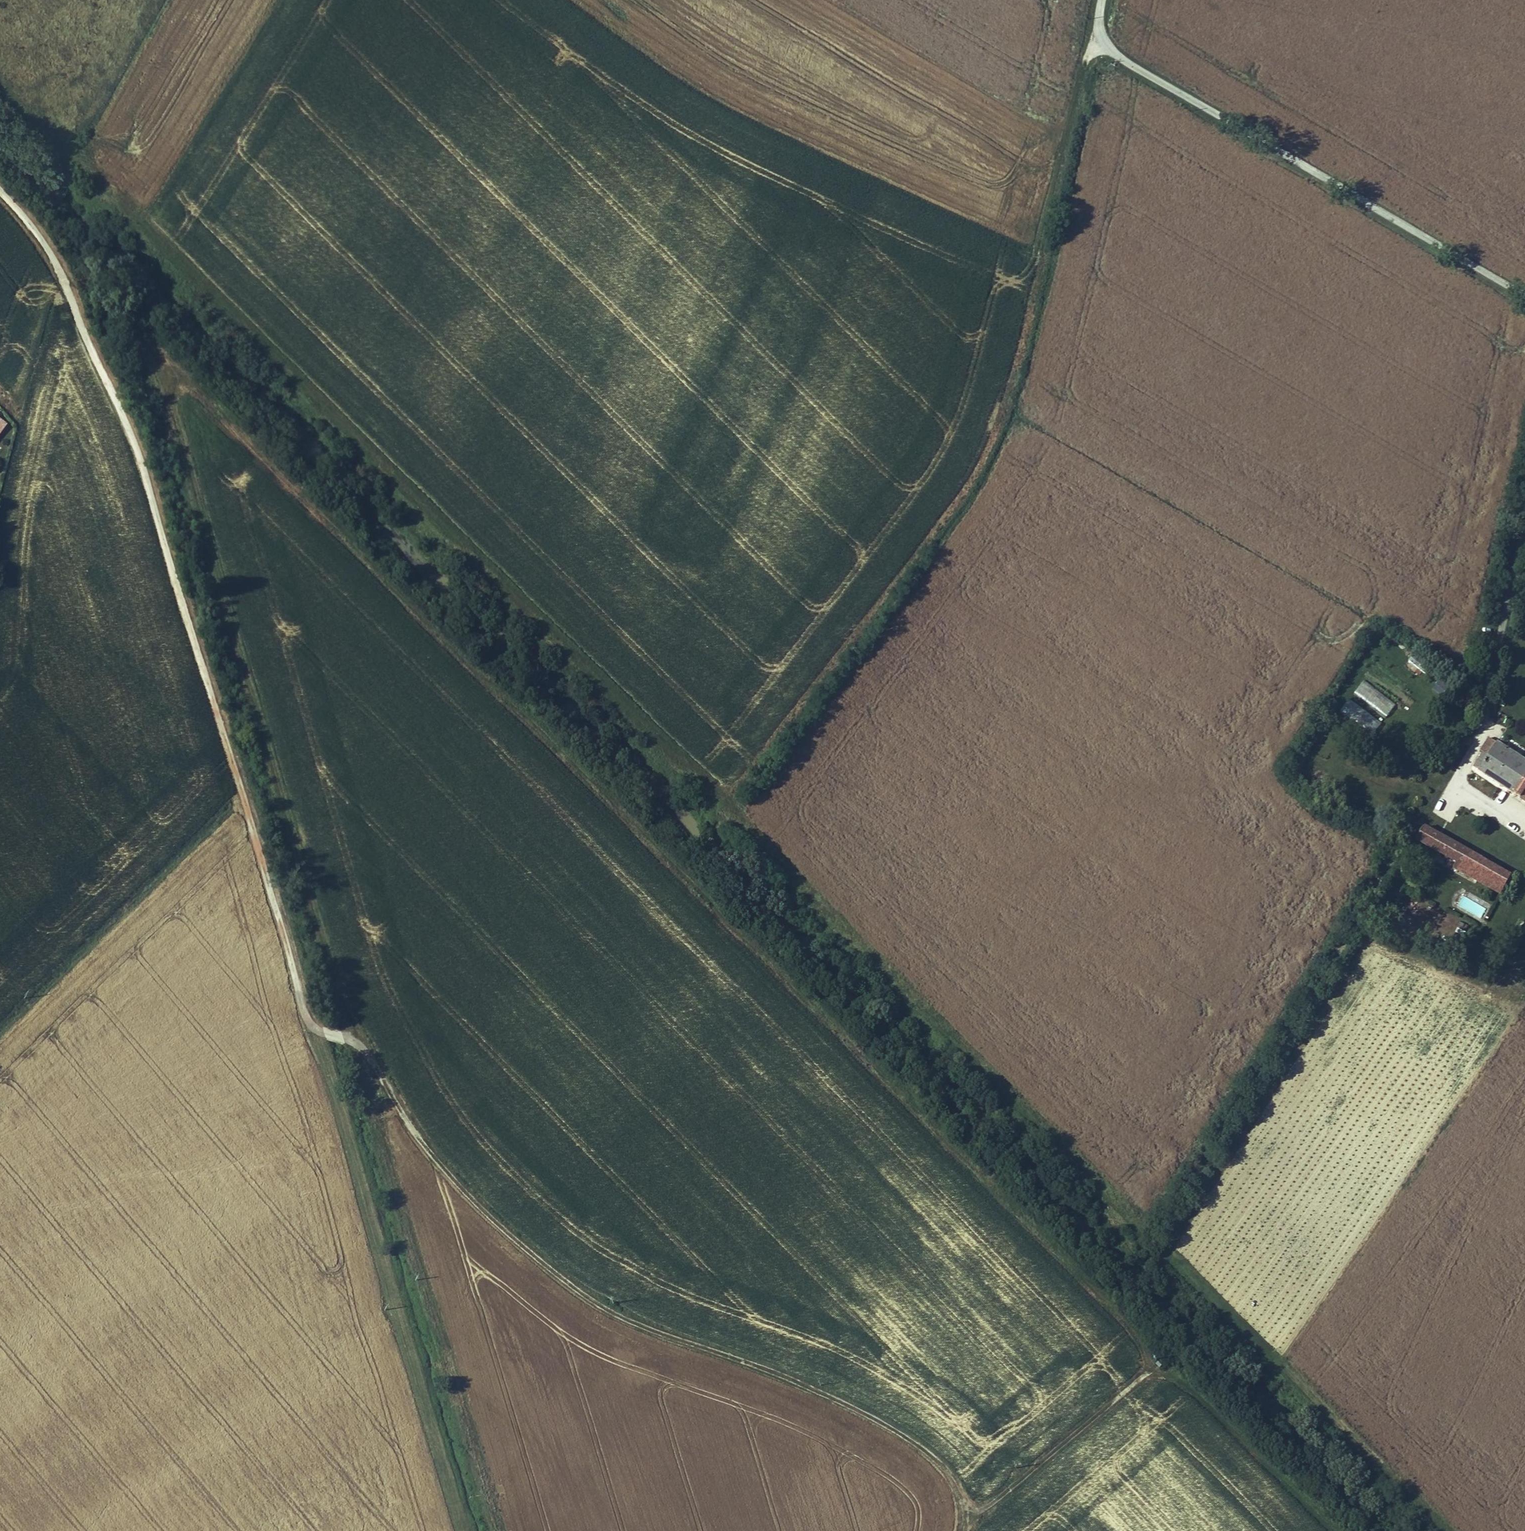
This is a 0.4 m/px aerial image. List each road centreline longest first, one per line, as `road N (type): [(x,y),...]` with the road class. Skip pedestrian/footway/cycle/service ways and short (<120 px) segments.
road 1 (track): [(0,186),(70,287),(141,461),(304,1011),(317,1029),(364,1045),(415,1130),(466,1190),(591,1296),(662,1331),(785,1373),(916,1438),(958,1474),(966,1502),(960,1530)]
road 2 (residential): [(1524,298),(1123,63),(1103,46),(1107,0)]
road 3 (track): [(372,1060),(377,1124),(502,1530)]
road 4 (track): [(963,1517),(990,1505),(1155,1367)]
road 5 (residential): [(1484,701),(1524,501)]

